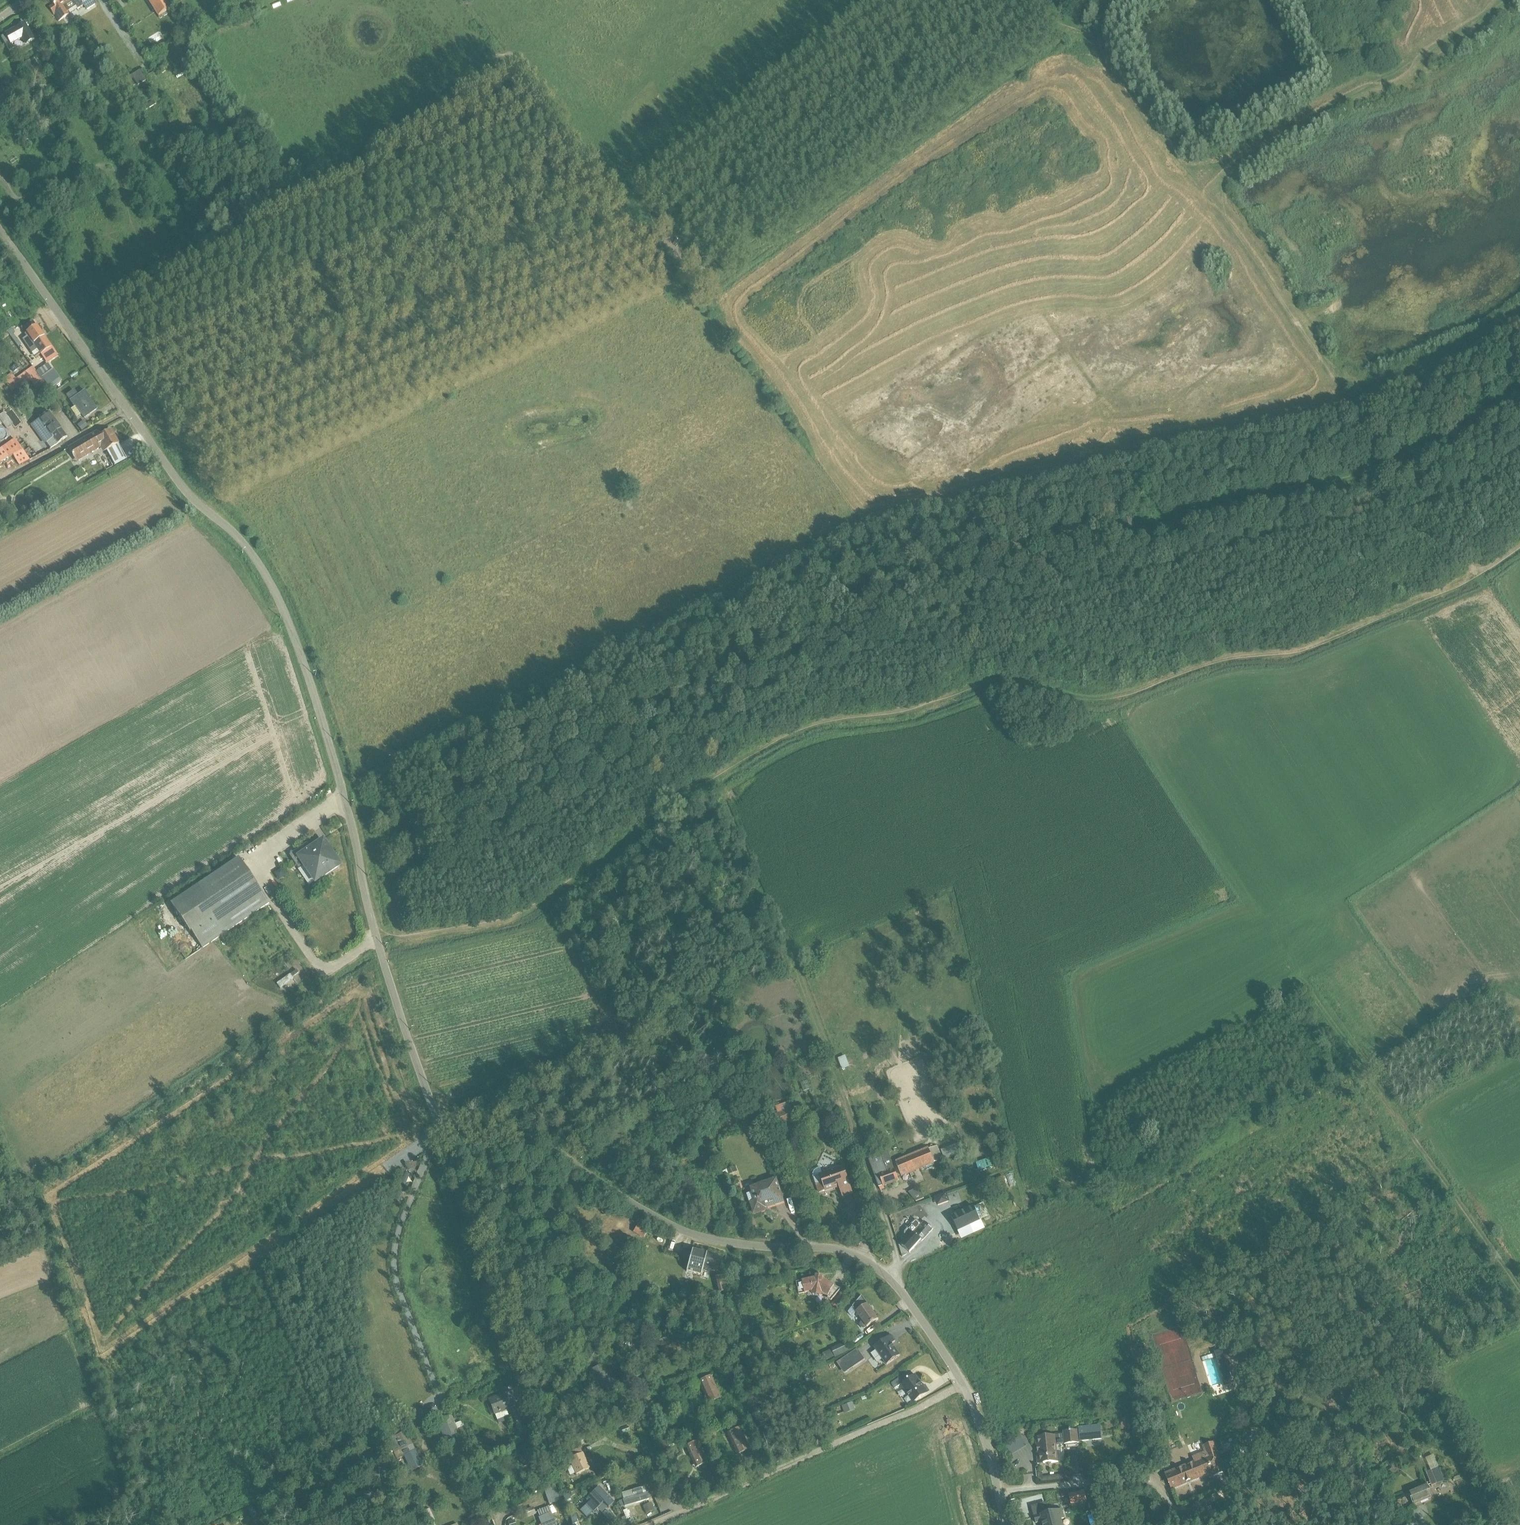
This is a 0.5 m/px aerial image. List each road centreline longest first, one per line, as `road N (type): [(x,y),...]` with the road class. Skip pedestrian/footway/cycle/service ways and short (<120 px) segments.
road 1 (residential): [(0,227),(176,477),(235,532),(270,581),(321,712),(373,924),(441,1119),(542,1147),(674,1226)]
road 2 (unclassified): [(963,1385),(898,1287),(862,1259),(711,1240),(674,1226)]
road 3 (track): [(889,1279),(896,1258),(795,963)]
road 4 (residential): [(963,1385),(680,1512)]
road 5 (track): [(1374,1079),(1519,1291)]
road 6 (unclassified): [(1006,1524),(963,1385)]

